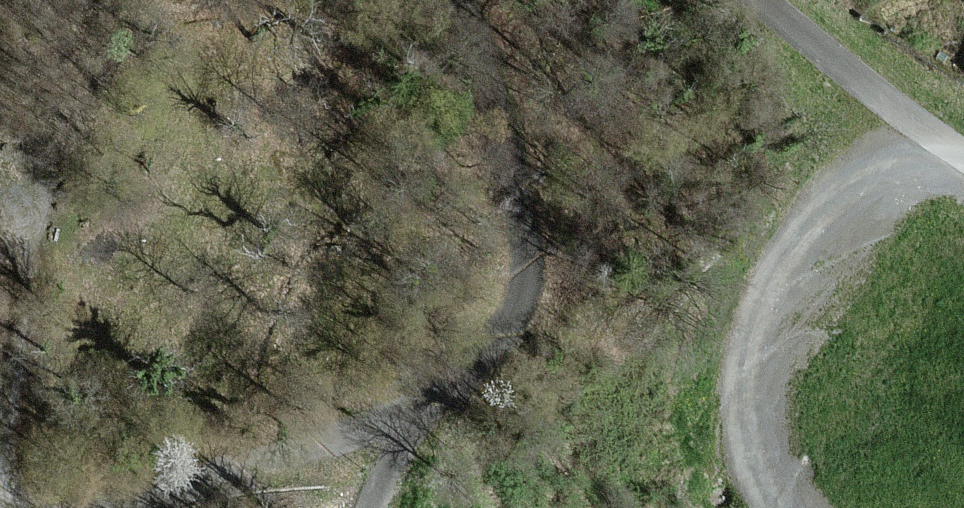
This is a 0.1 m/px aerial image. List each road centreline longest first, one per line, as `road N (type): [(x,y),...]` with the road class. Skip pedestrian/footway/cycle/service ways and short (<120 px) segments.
road 1 (track): [(963,163),(865,191),(781,261),(748,352),(746,422),(772,507)]
road 2 (track): [(425,417),(506,333),(527,249),(471,0)]
road 3 (track): [(777,0),(878,99),(963,151)]

